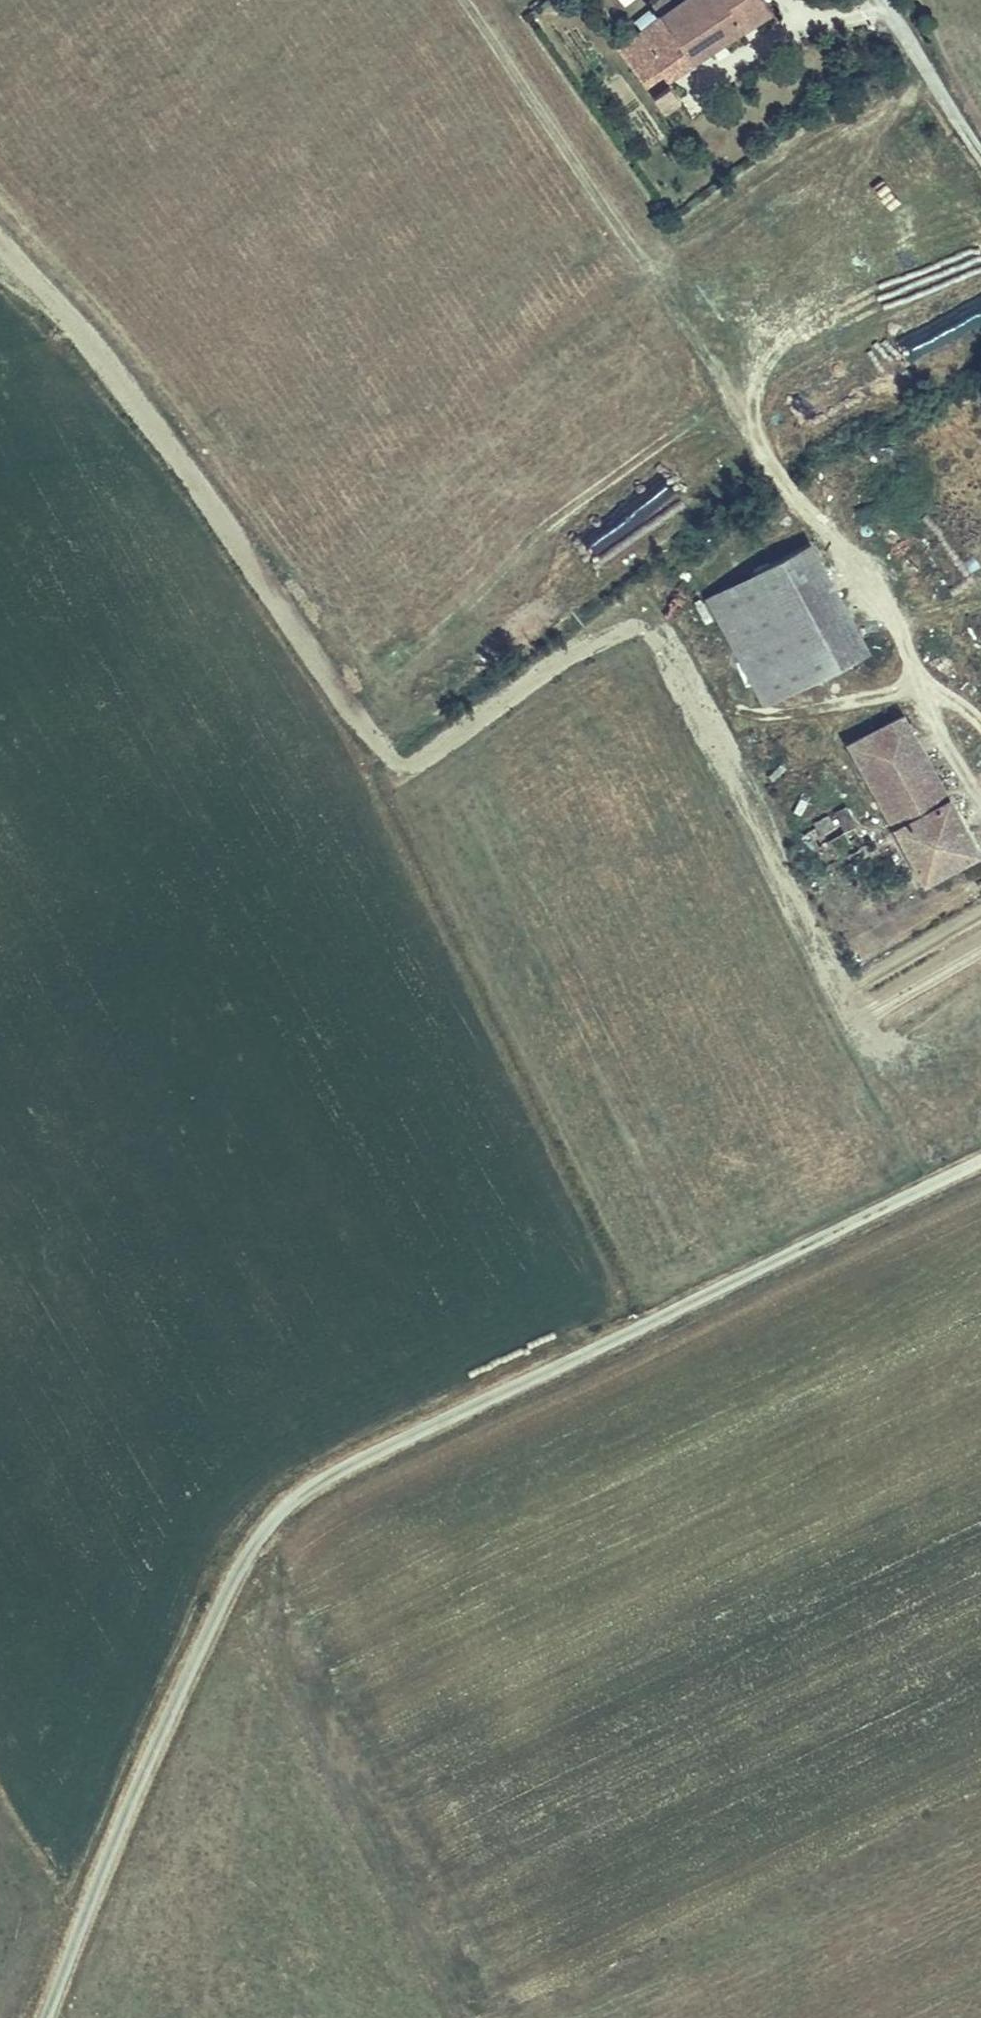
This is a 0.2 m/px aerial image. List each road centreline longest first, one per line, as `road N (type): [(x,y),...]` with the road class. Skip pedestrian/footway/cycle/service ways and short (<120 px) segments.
road 1 (track): [(48,2017),(233,1564),(288,1498),(980,1151)]
road 2 (track): [(980,150),(869,0)]

